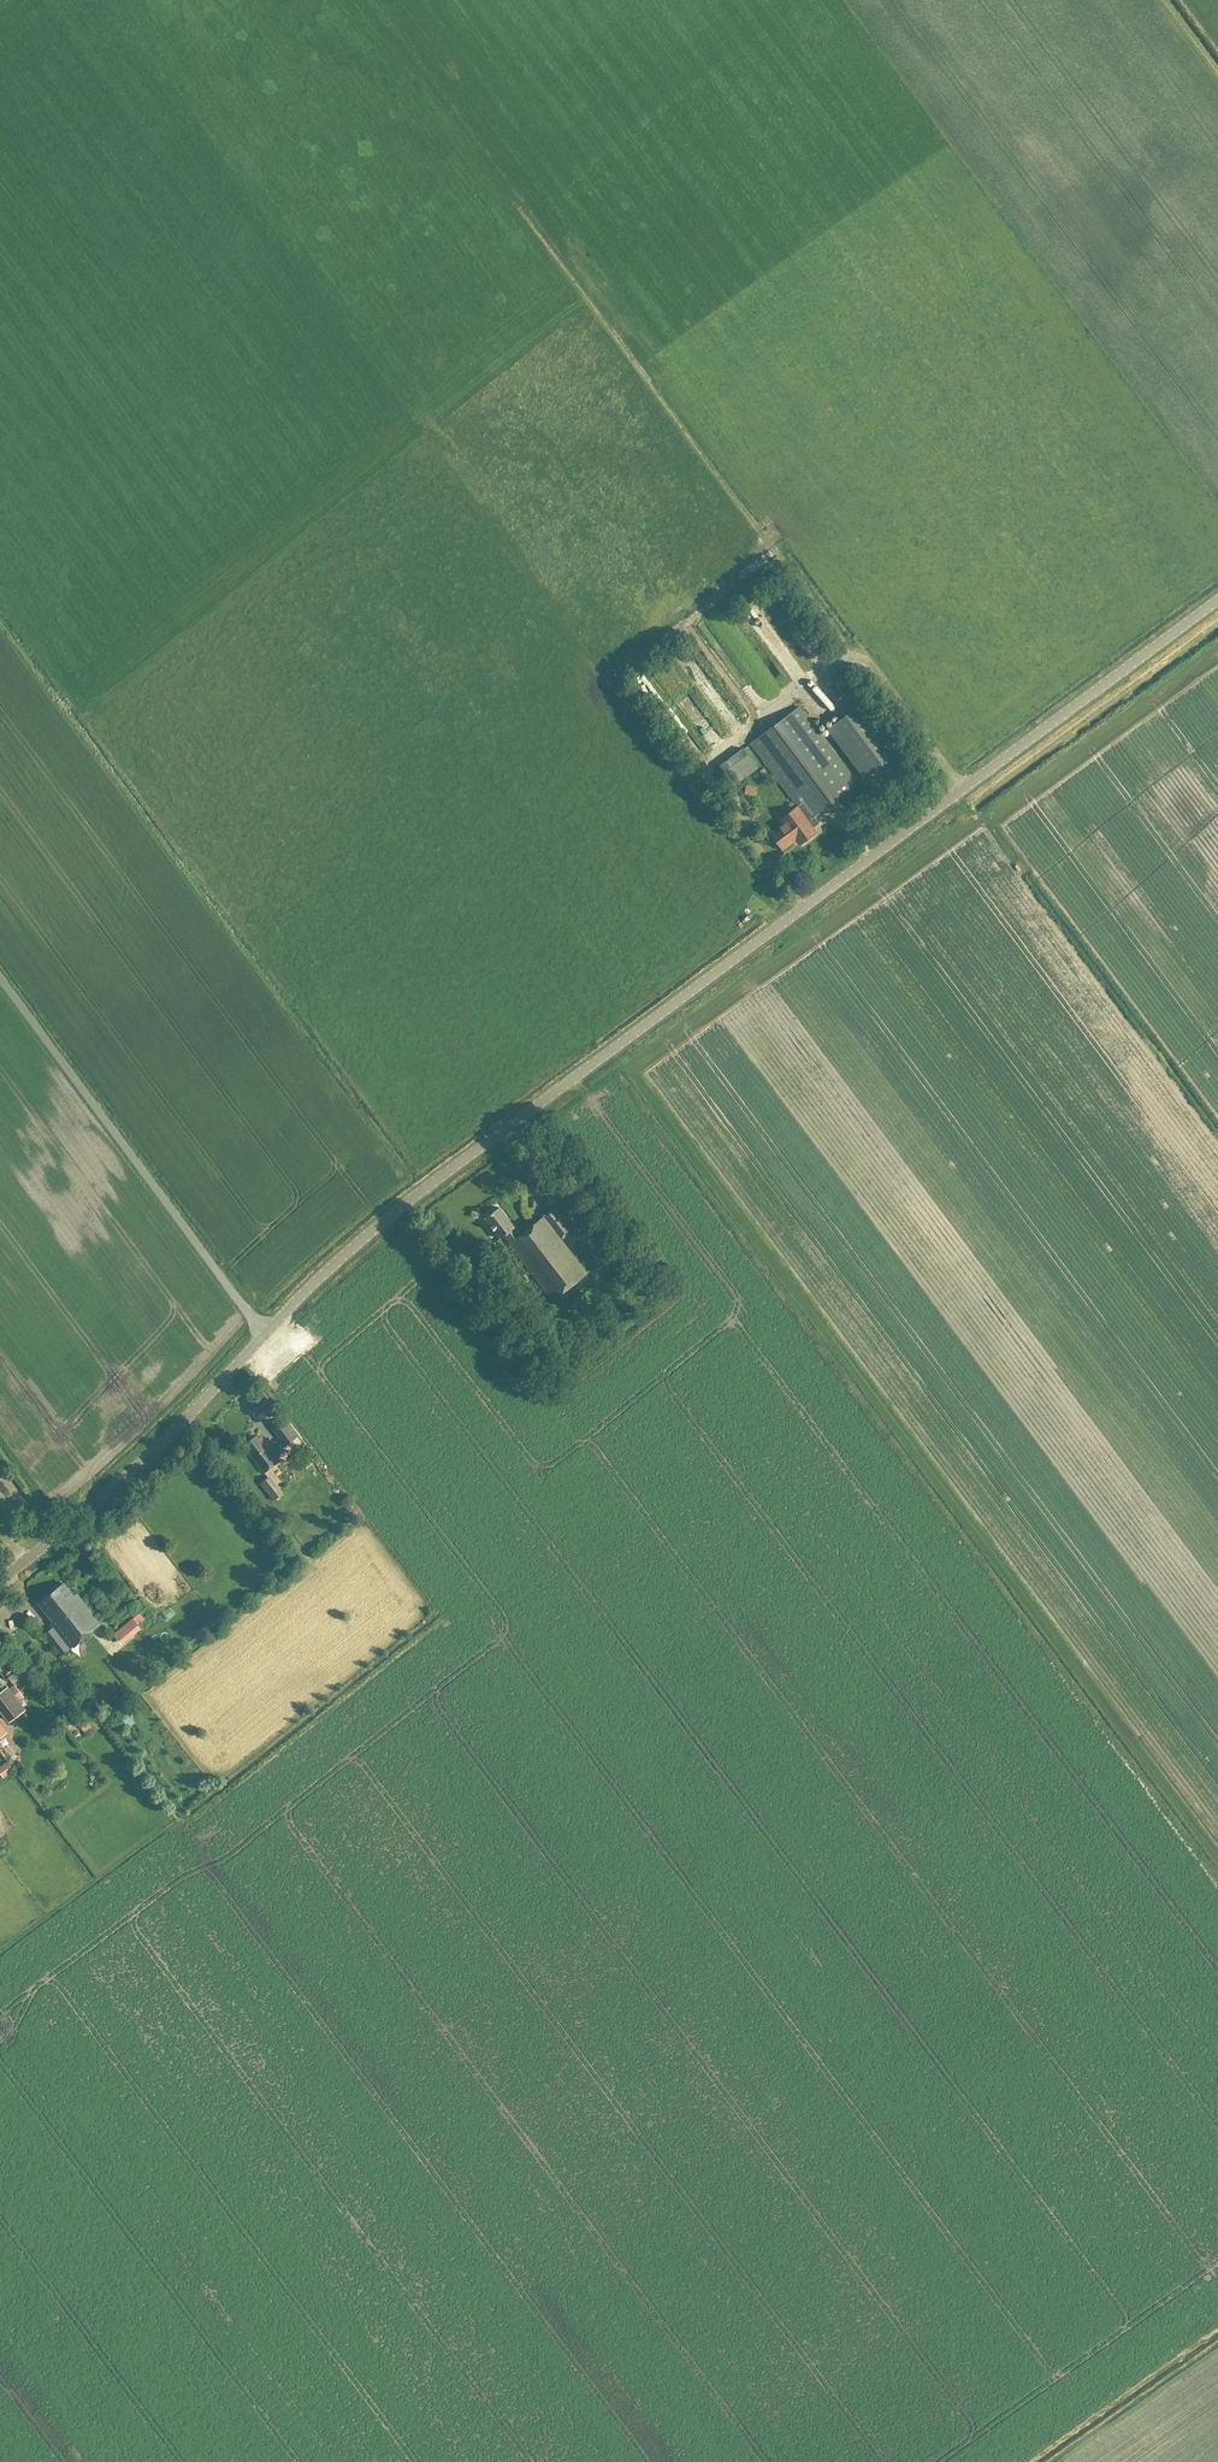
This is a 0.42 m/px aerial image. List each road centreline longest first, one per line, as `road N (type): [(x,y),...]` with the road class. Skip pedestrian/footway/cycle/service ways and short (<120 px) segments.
road 1 (unclassified): [(0,1584),(140,1473),(323,1274),(387,1217),(1217,601)]

